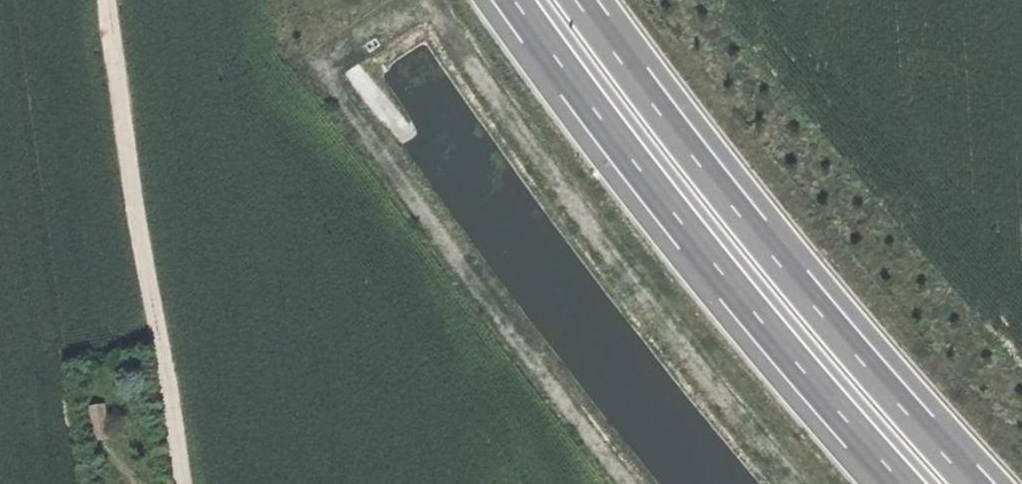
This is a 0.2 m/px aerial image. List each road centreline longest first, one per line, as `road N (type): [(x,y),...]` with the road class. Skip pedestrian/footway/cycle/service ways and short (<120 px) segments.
road 1 (trunk): [(972,483),(700,166),(578,0)]
road 2 (trunk): [(515,0),(640,168),(903,483)]
road 3 (track): [(184,483),(107,0)]

